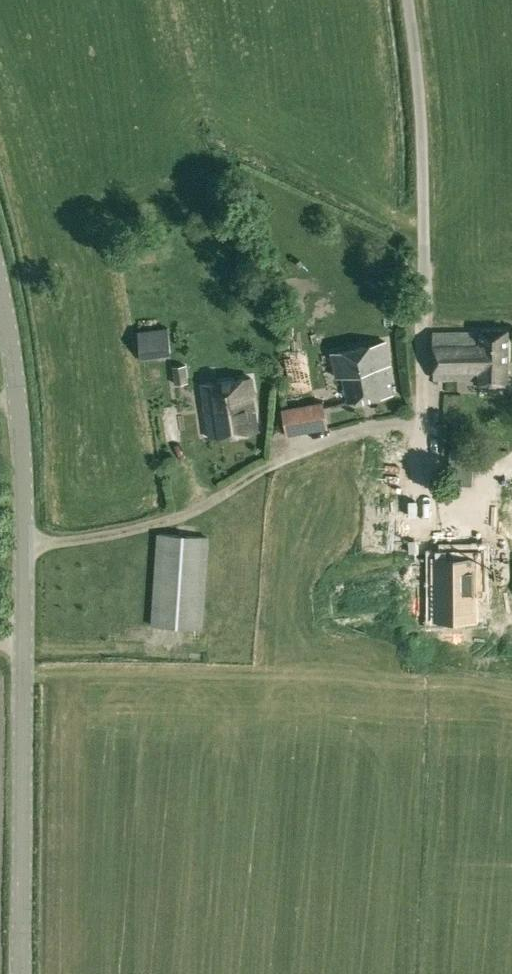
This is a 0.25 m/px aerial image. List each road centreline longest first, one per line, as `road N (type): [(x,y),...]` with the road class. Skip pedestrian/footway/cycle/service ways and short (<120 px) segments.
road 1 (tertiary): [(18,973),(23,542),(14,376),(0,301)]

